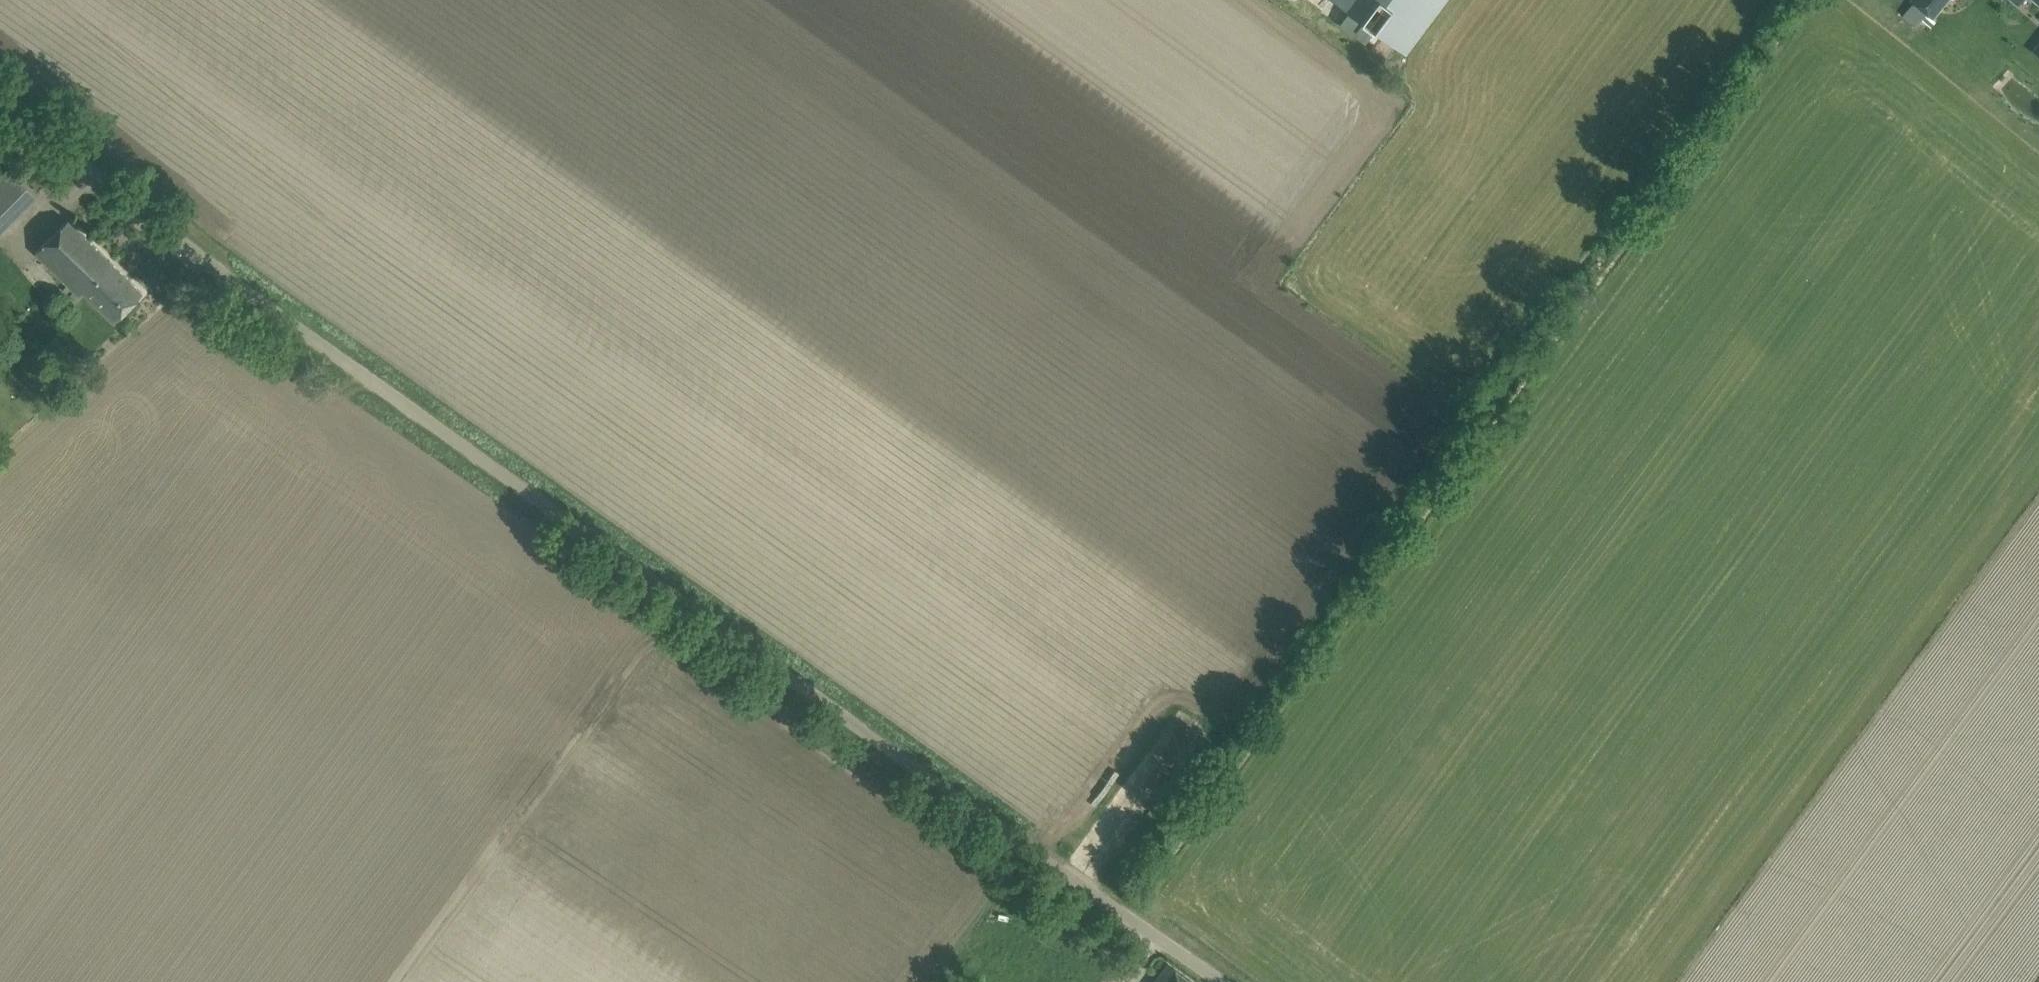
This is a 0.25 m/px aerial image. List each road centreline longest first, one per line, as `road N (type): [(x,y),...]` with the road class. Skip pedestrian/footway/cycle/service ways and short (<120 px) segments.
road 1 (unclassified): [(1223,981),(796,662),(312,327),(0,83)]

